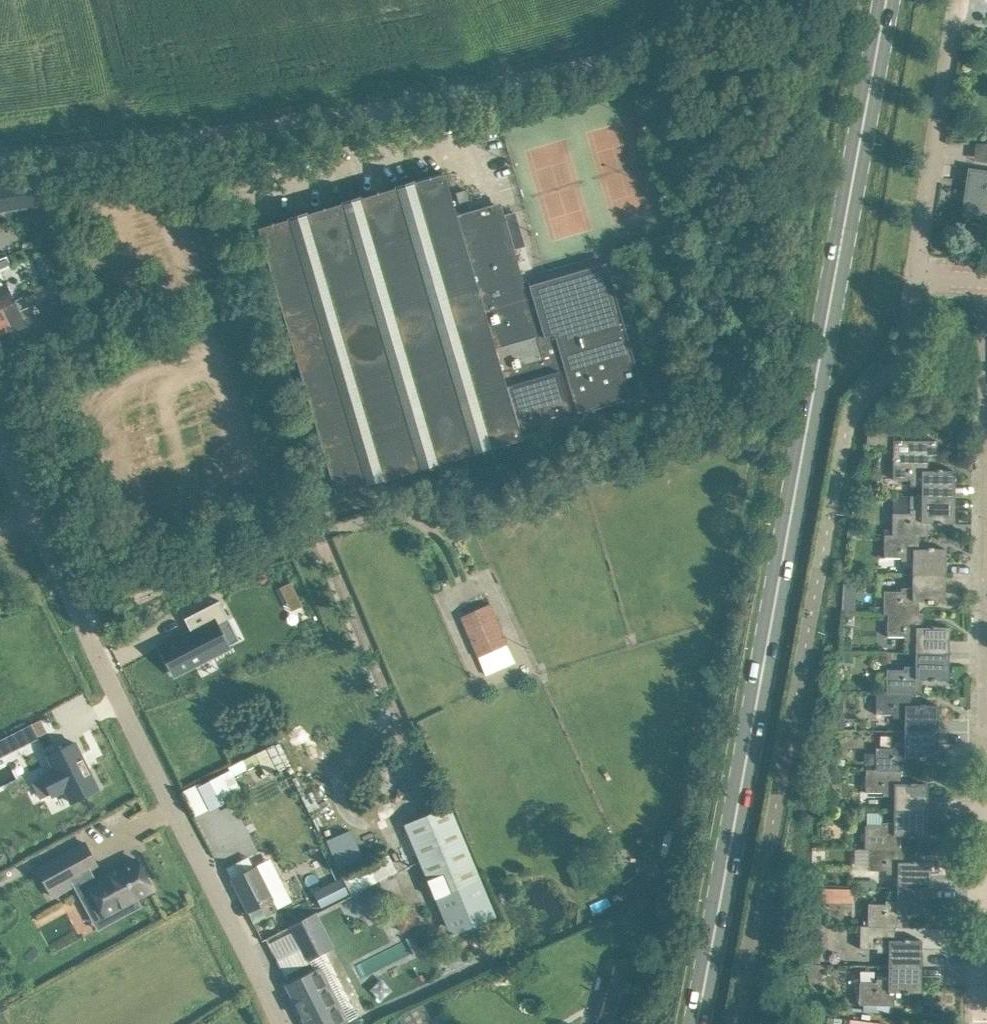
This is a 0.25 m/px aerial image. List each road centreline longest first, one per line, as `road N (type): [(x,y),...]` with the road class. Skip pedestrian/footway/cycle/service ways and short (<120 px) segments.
road 1 (primary): [(700,1023),(886,0)]
road 2 (residential): [(0,161),(235,134),(521,86),(599,65),(699,0)]
road 3 (residential): [(284,1023),(160,783),(0,442)]
road 4 (residential): [(916,281),(959,0)]
road 5 (residential): [(986,1023),(985,777)]
road 6 (residential): [(985,777),(986,648)]

